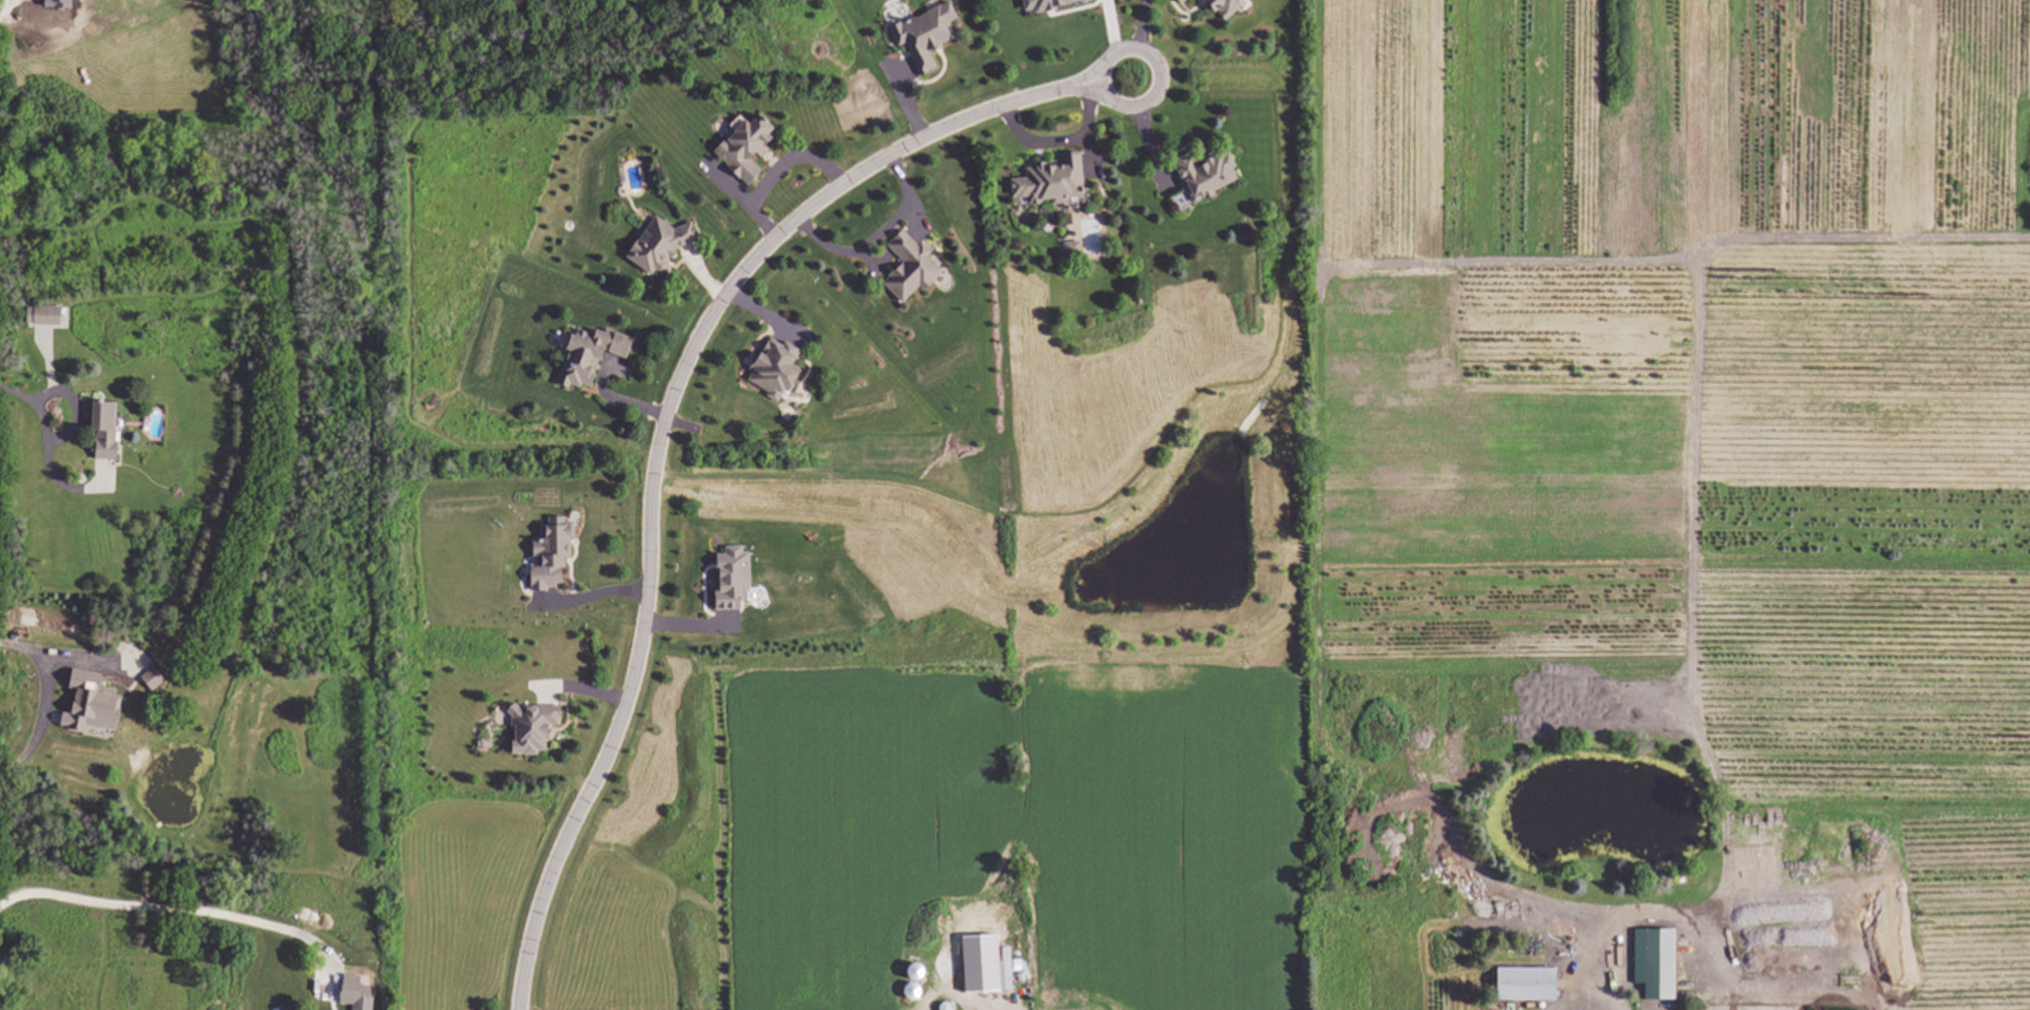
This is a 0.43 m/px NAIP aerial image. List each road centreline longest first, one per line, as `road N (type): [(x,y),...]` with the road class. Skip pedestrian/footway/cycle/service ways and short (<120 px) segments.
road 1 (residential): [(515,1009),(515,982),(545,881),(630,697),(665,415),(704,319),(796,218),(884,154),(984,111),(1100,80)]
road 2 (residential): [(1100,70),(1102,90),(1116,105),(1146,105),(1160,89),(1161,69),(1140,48),(1120,48),(1100,70)]

